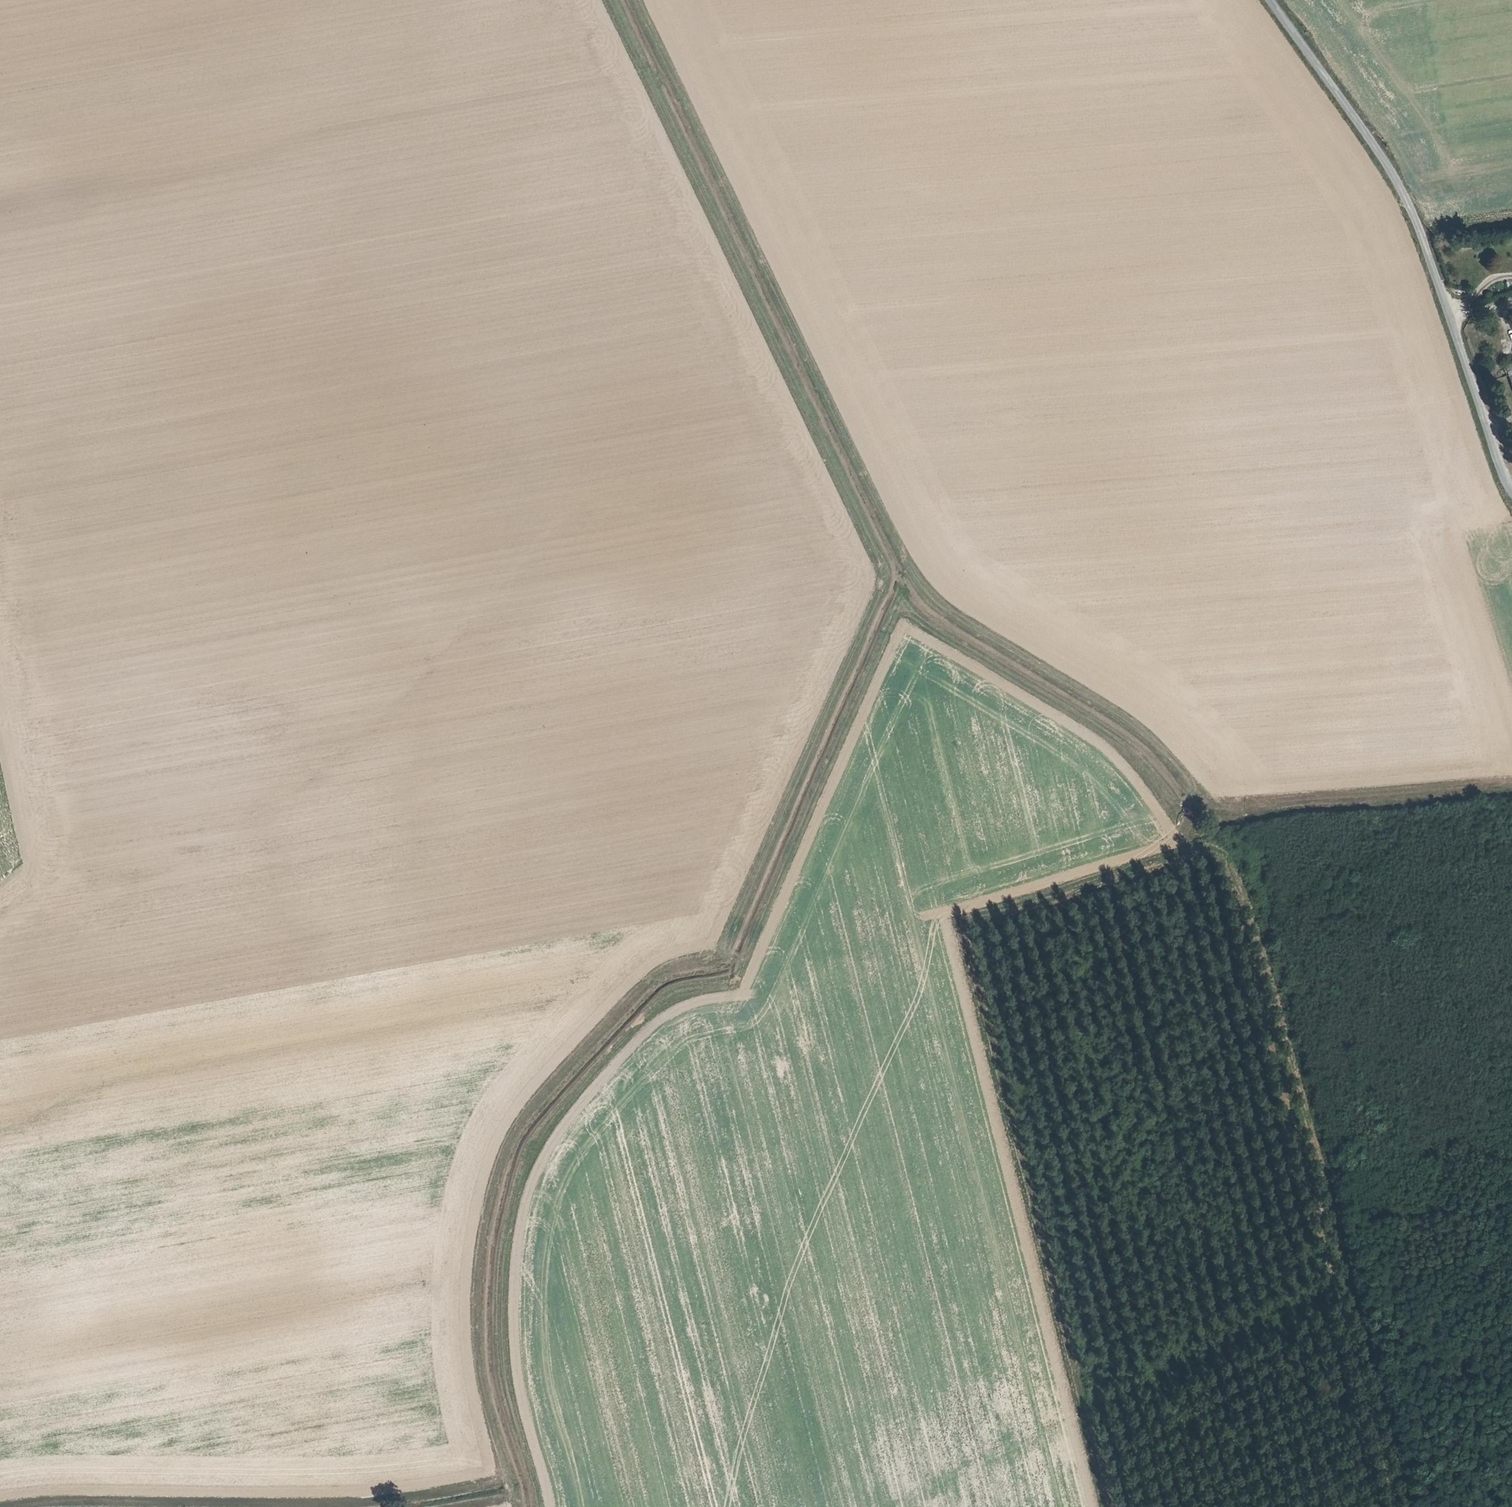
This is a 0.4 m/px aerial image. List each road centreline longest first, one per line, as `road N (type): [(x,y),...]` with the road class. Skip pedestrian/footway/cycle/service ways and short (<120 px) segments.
road 1 (unclassified): [(1272,0),(1410,205),(1511,491)]

